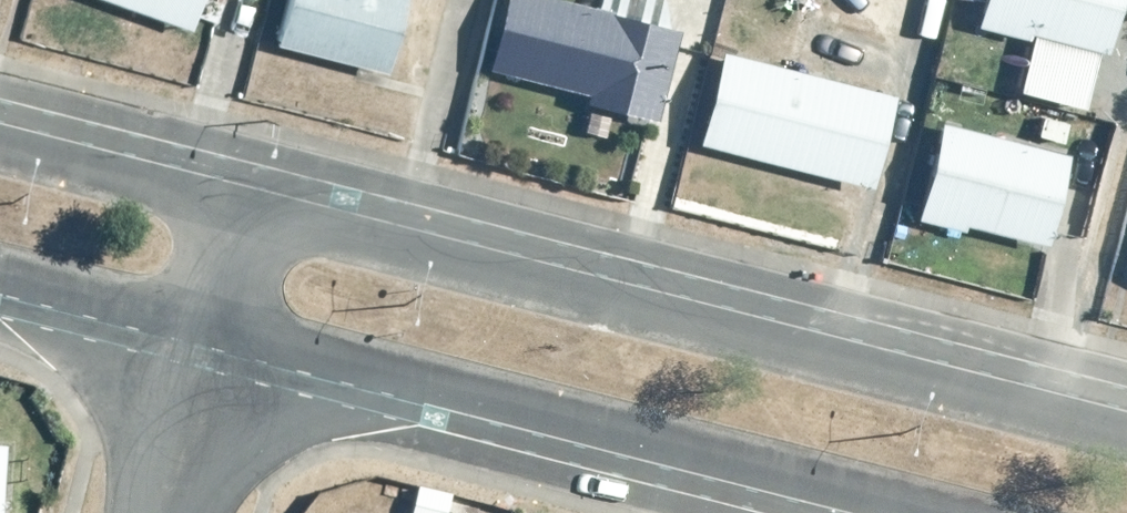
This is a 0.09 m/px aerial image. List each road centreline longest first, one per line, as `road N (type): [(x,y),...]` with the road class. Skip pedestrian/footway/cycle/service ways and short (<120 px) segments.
road 1 (residential): [(246,216),(1126,437)]
road 2 (residential): [(939,512),(217,327)]
road 3 (residential): [(0,153),(246,216)]
road 4 (residential): [(217,327),(0,272)]
road 5 (residential): [(217,327),(170,512)]

